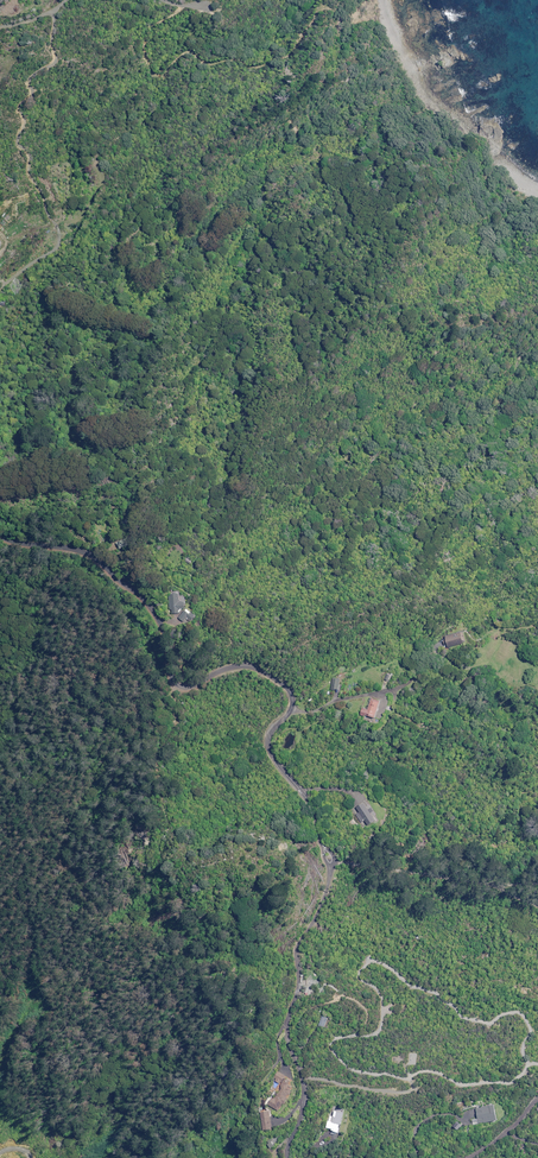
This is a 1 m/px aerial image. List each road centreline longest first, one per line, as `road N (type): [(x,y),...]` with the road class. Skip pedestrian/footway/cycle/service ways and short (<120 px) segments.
road 1 (unclassified): [(0,531),(85,552),(109,568),(158,618),(179,685),(241,667),(289,688),(290,713),(274,727),(270,746),(306,793),(334,858)]
road 2 (residential): [(334,858),(301,942),(288,1018),(306,1087),(289,1157)]
road 3 (track): [(0,250),(31,239),(38,216),(32,156),(14,141),(22,125),(18,104),(28,94),(26,79),(52,63),(61,0)]

